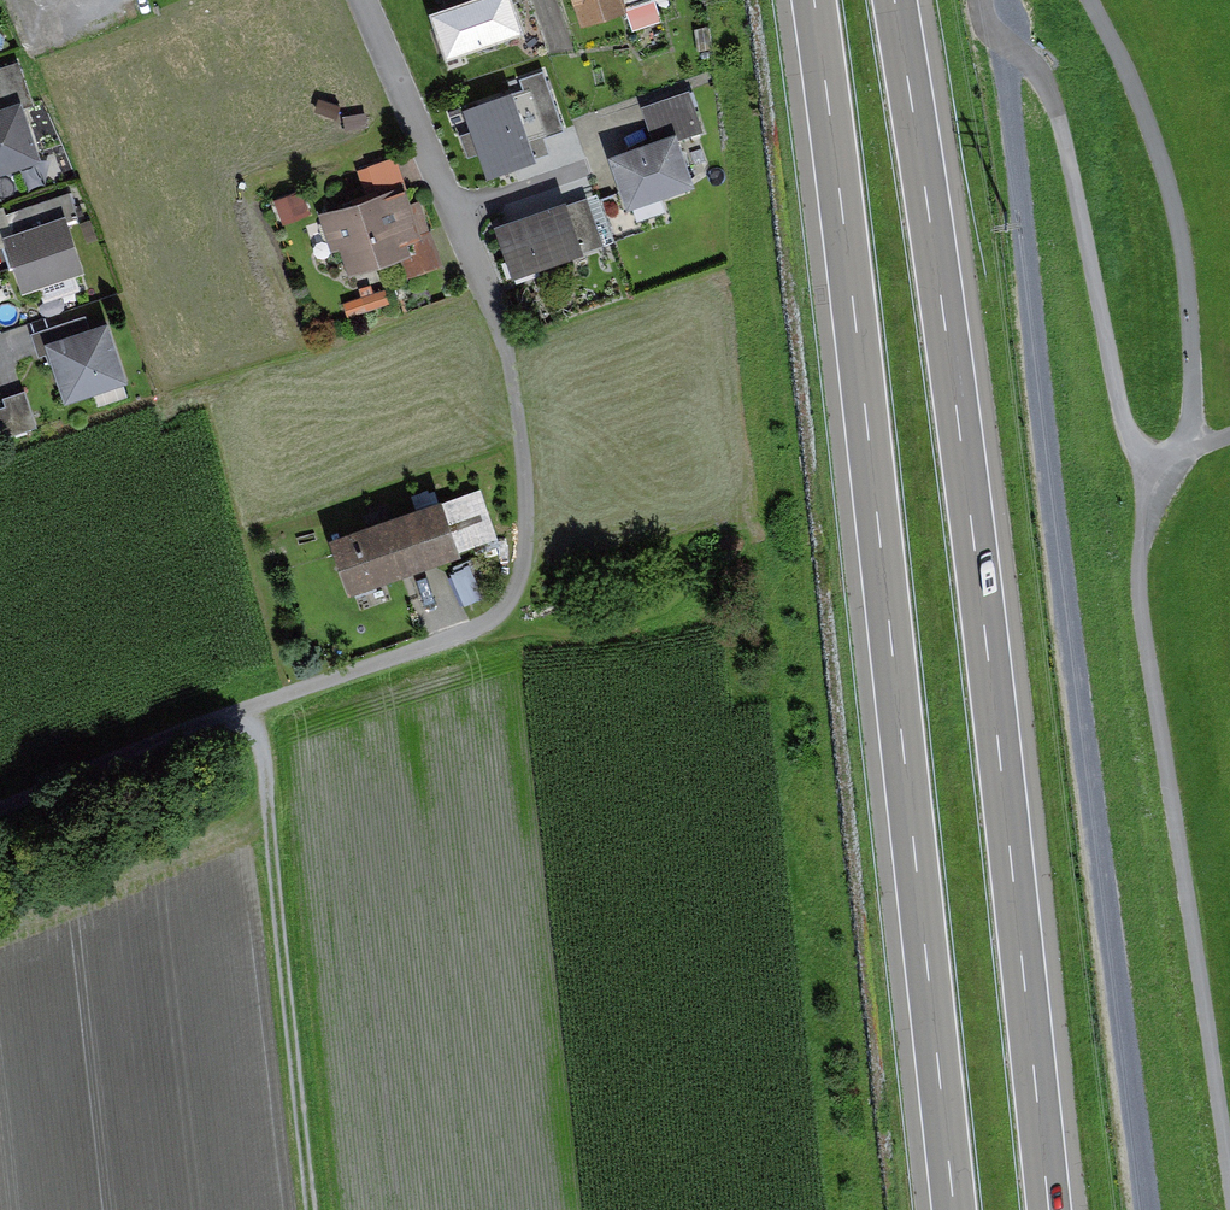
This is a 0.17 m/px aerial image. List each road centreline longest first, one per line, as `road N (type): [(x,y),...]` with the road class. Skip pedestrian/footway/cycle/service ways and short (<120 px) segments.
road 1 (motorway): [(1048,1209),(959,442),(894,0)]
road 2 (track): [(1003,0),(1057,506),(1153,1209)]
road 3 (motorway): [(815,0),(954,1209)]
road 4 (residential): [(0,806),(484,626),(522,593),(537,546),(518,363),(491,276),(374,0)]
road 5 (track): [(1166,465),(1153,495),(1141,583),(1229,1142)]
road 6 (track): [(981,0),(983,16),(1041,70),(1057,100),(1125,429),(1166,465)]
road 7 (track): [(261,711),(318,1209)]
road 8 (track): [(1095,0),(1169,165),(1193,287),(1197,386),(1190,435),(1166,465)]

